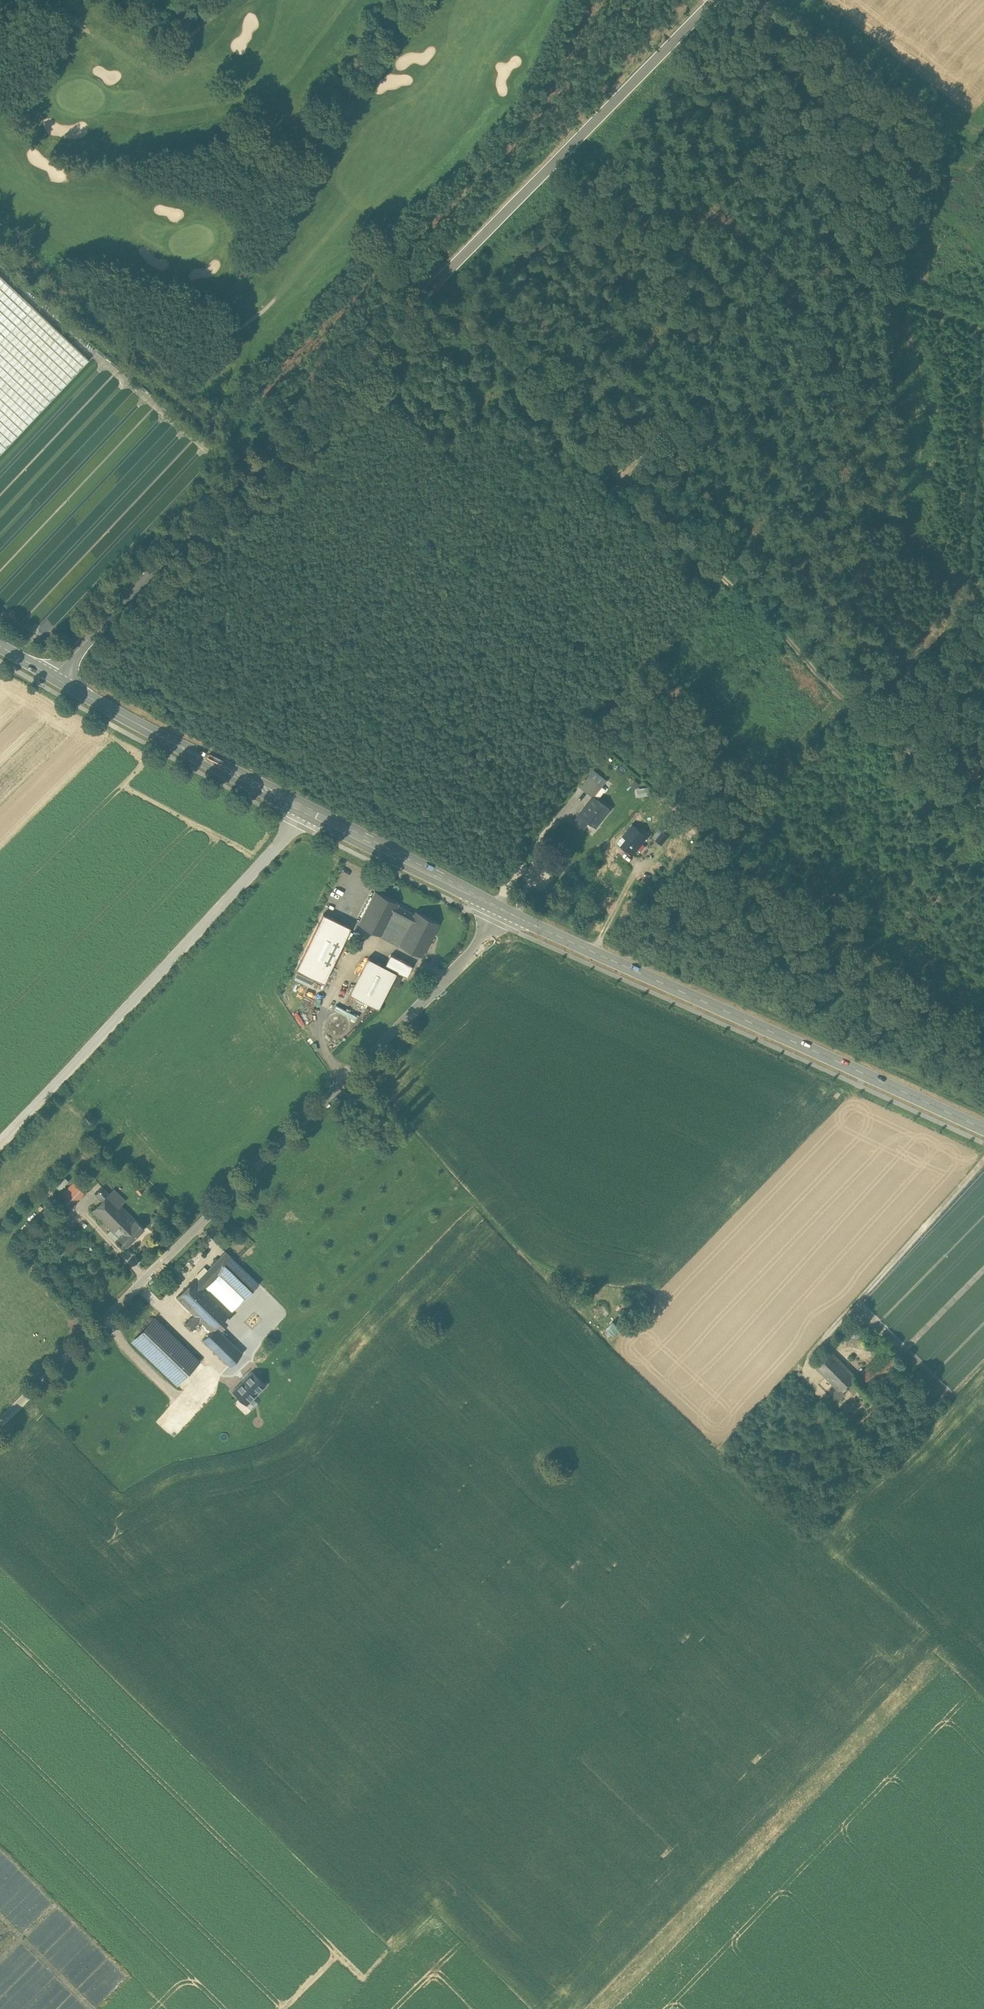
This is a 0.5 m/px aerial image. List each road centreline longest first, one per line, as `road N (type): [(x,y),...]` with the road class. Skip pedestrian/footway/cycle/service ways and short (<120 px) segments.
road 1 (tertiary): [(50,674),(714,0)]
road 2 (tertiary): [(509,913),(0,1420)]
road 3 (secondary): [(983,1129),(509,913)]
road 4 (secondary): [(509,913),(50,674)]
road 5 (track): [(619,477),(432,287)]
road 6 (track): [(857,707),(983,608)]

